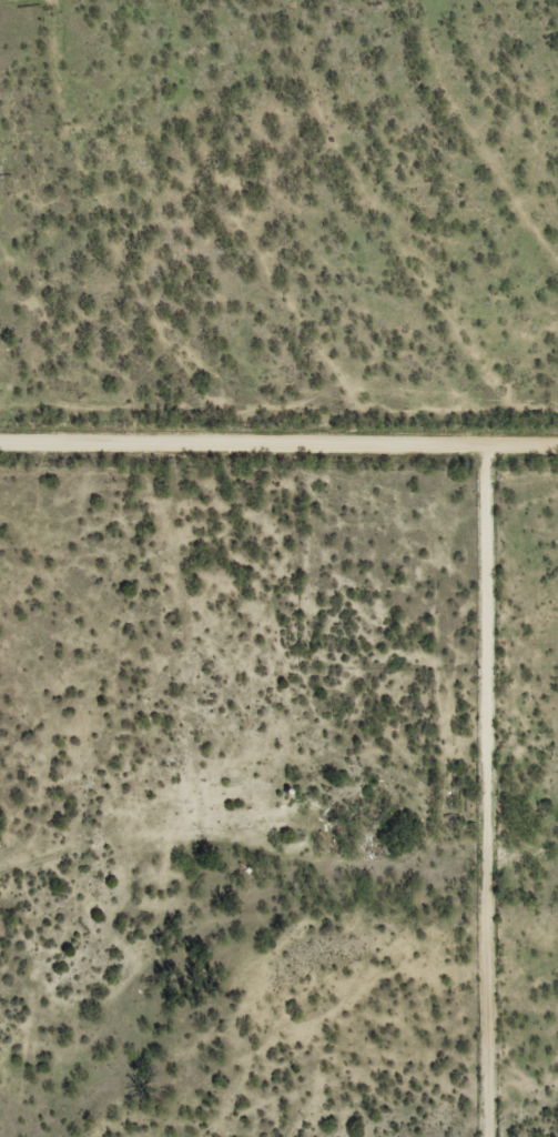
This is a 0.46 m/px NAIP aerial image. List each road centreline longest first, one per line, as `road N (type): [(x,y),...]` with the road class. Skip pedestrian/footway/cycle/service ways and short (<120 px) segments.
road 1 (residential): [(484,450),(486,1136)]
road 2 (residential): [(347,1136),(353,1113),(336,897),(176,837),(0,890)]
road 3 (residential): [(557,450),(160,450),(0,439)]
road 4 (residential): [(17,439),(21,0)]
road 5 (residential): [(176,837),(160,450)]
road 6 (residential): [(159,1136),(230,1078),(345,1008)]

